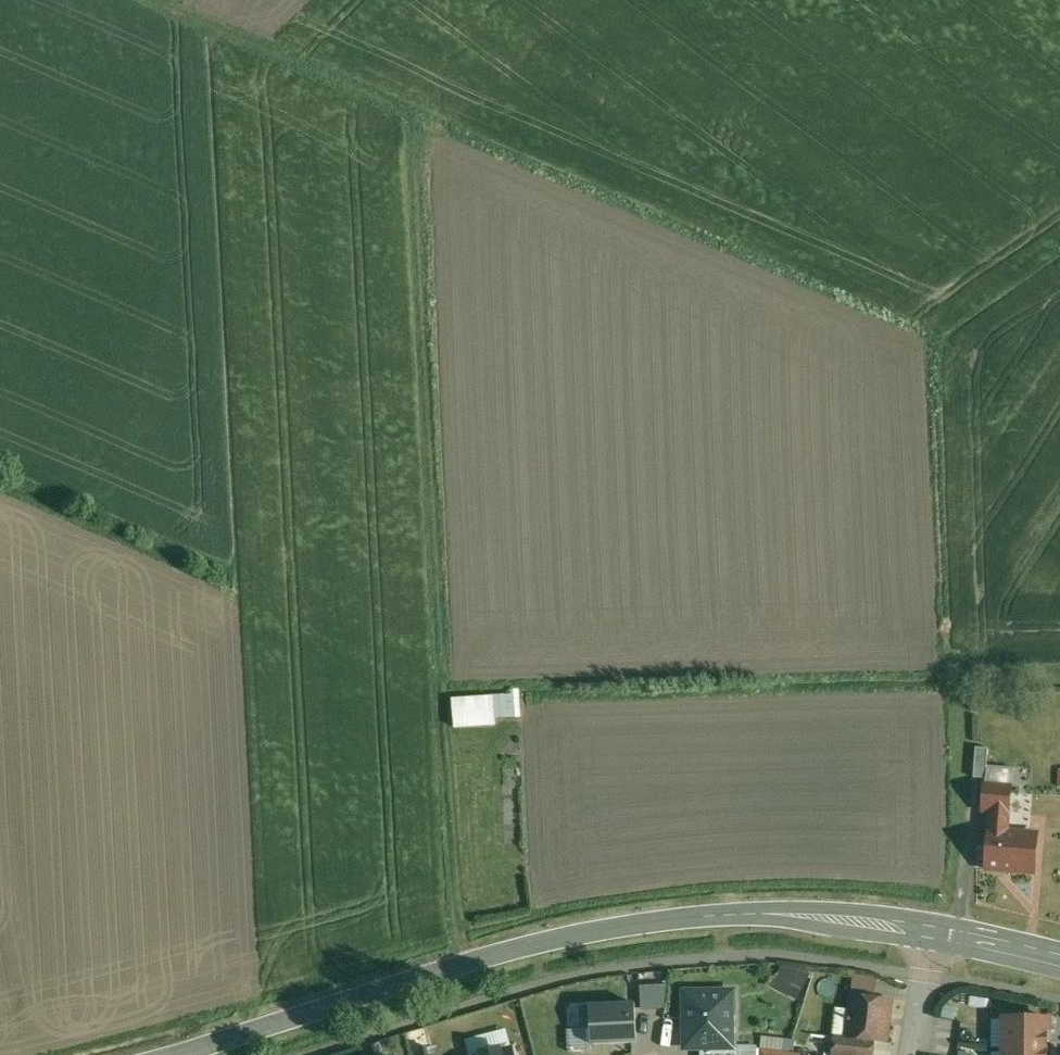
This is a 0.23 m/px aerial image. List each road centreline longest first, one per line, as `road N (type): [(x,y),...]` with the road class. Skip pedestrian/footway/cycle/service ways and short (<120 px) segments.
road 1 (tertiary): [(934,933),(742,913),(602,930),(177,1054)]
road 2 (tertiary): [(1059,960),(934,933)]
road 3 (residential): [(934,933),(910,1054)]

